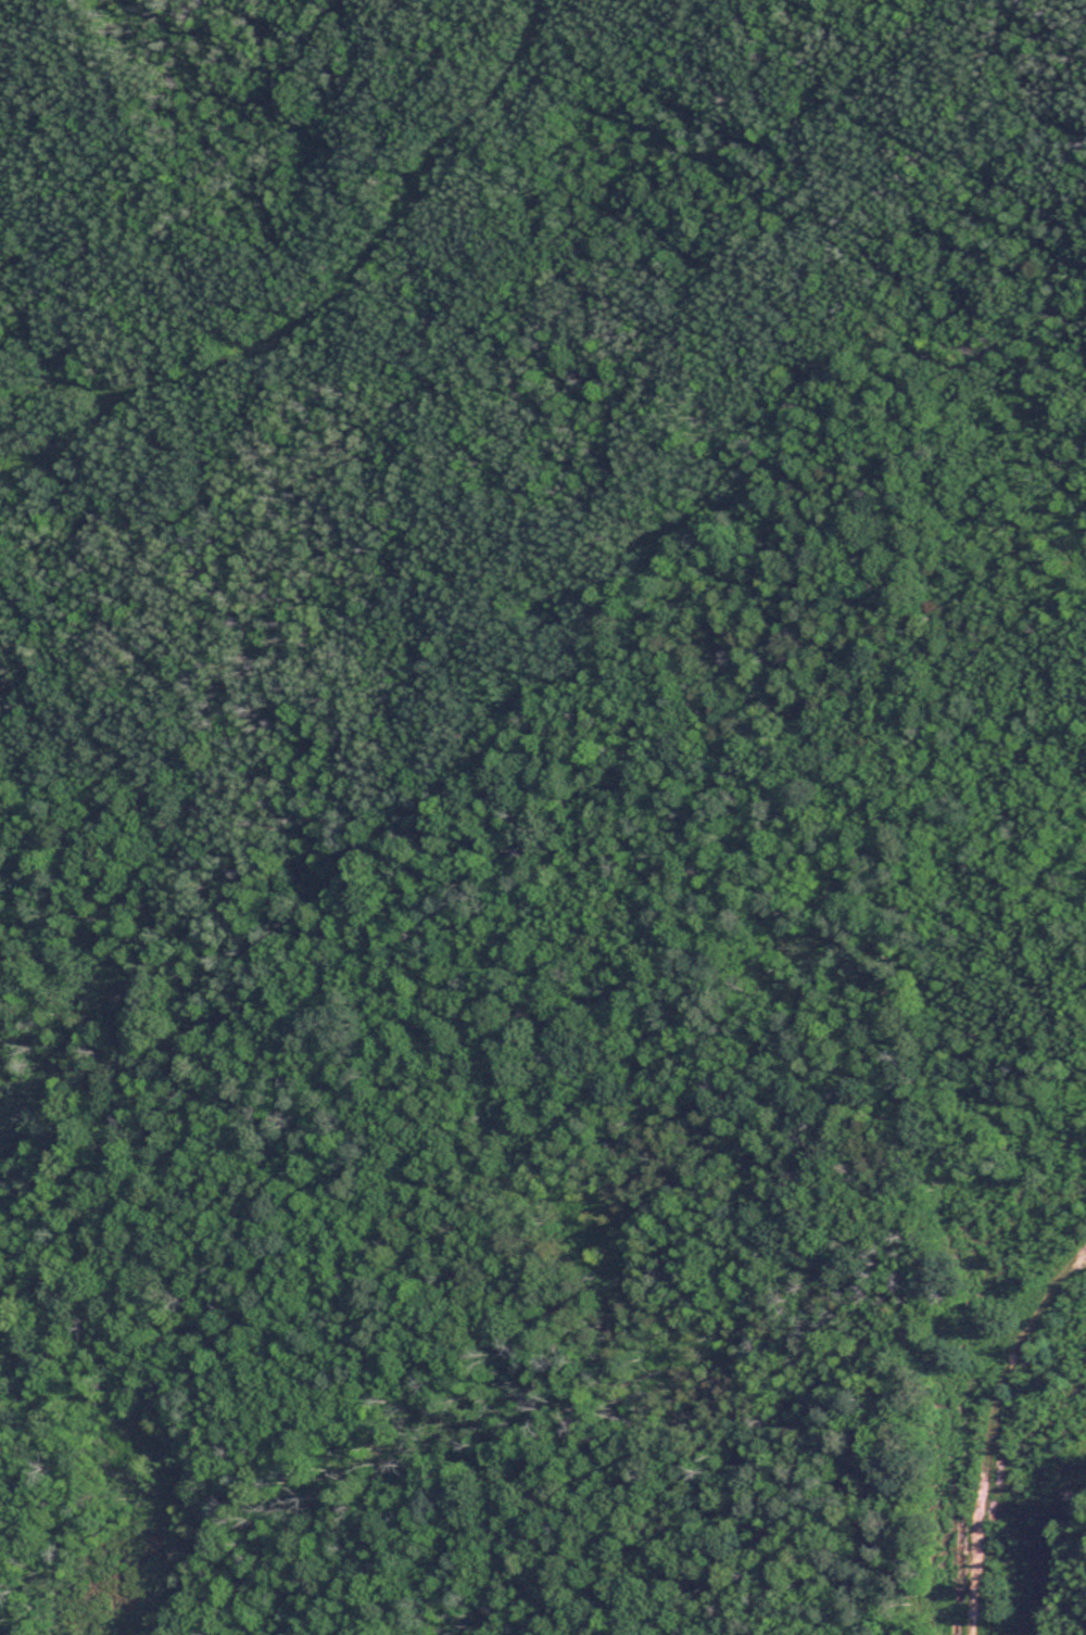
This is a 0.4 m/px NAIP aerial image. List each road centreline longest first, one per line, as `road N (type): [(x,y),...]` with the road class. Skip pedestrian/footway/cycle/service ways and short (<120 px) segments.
road 1 (track): [(1085,1258),(1001,1393),(984,1634)]

